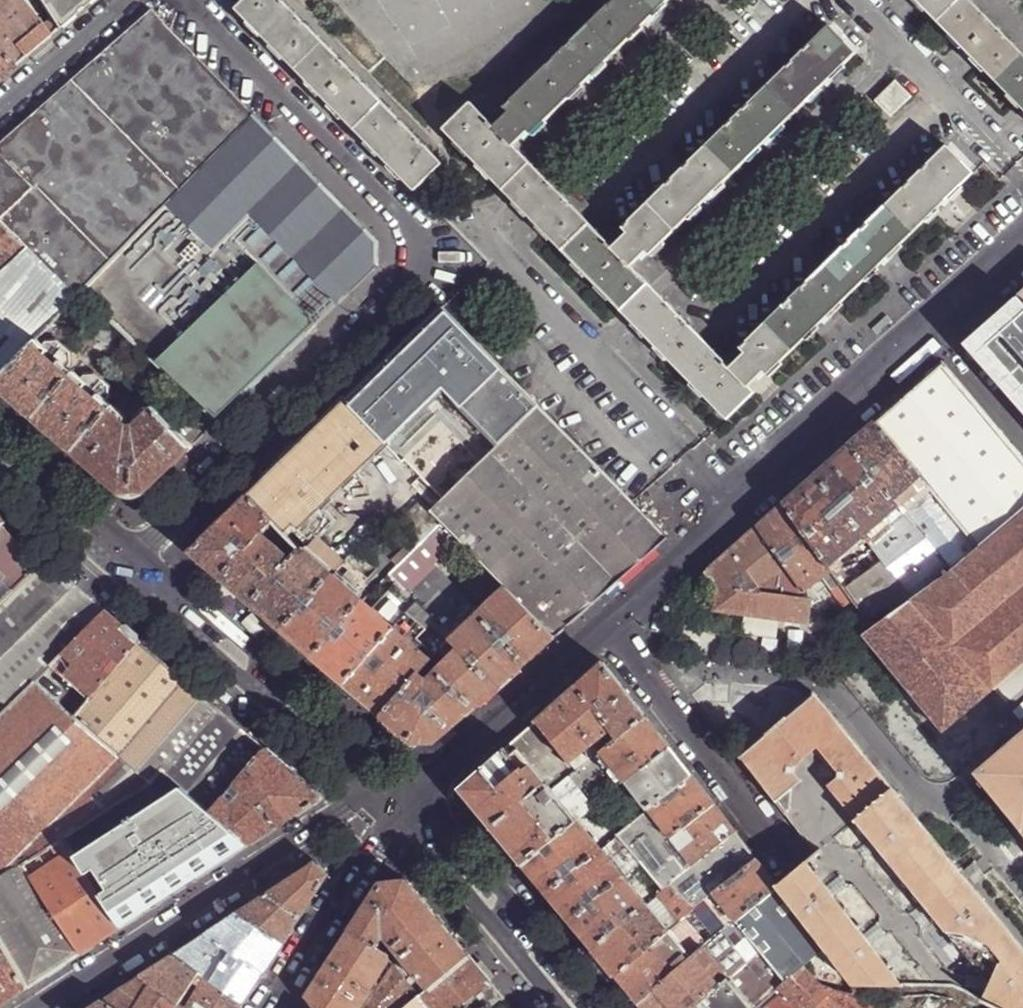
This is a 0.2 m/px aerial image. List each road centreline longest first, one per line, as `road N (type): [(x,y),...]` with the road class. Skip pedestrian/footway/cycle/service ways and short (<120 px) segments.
road 1 (residential): [(182,0),(415,235),(422,265),(413,289),(139,553)]
road 2 (tertiary): [(933,326),(608,626)]
road 3 (tertiary): [(387,804),(358,799),(42,1007)]
road 4 (residential): [(417,793),(139,553)]
road 5 (residential): [(608,626),(782,856)]
road 6 (tertiary): [(599,1007),(417,793)]
road 7 (tertiary): [(608,626),(417,793)]
road 8 (tertiary): [(264,1007),(374,840),(387,804)]
road 9 (residential): [(139,553),(0,431)]
road 10 (residential): [(0,110),(129,0)]
road 11 (residential): [(1022,432),(933,326)]

